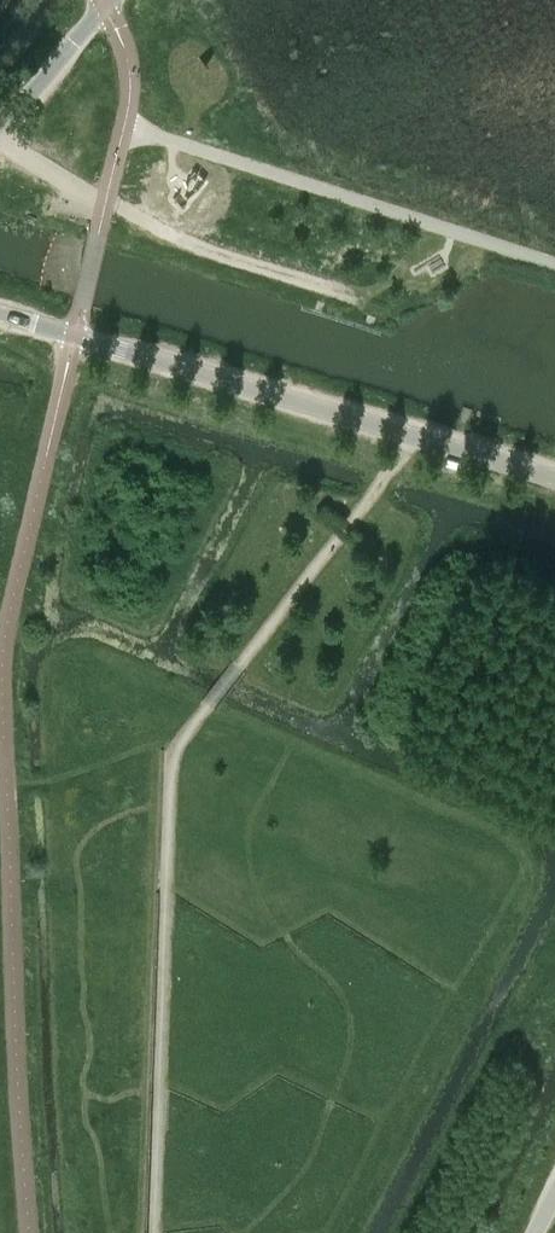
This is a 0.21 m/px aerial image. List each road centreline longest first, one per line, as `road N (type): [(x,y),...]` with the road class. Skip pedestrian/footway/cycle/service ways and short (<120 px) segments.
road 1 (tertiary): [(554,478),(0,313)]
road 2 (track): [(342,287),(208,246),(106,202)]
road 3 (unclassified): [(0,124),(111,0)]

